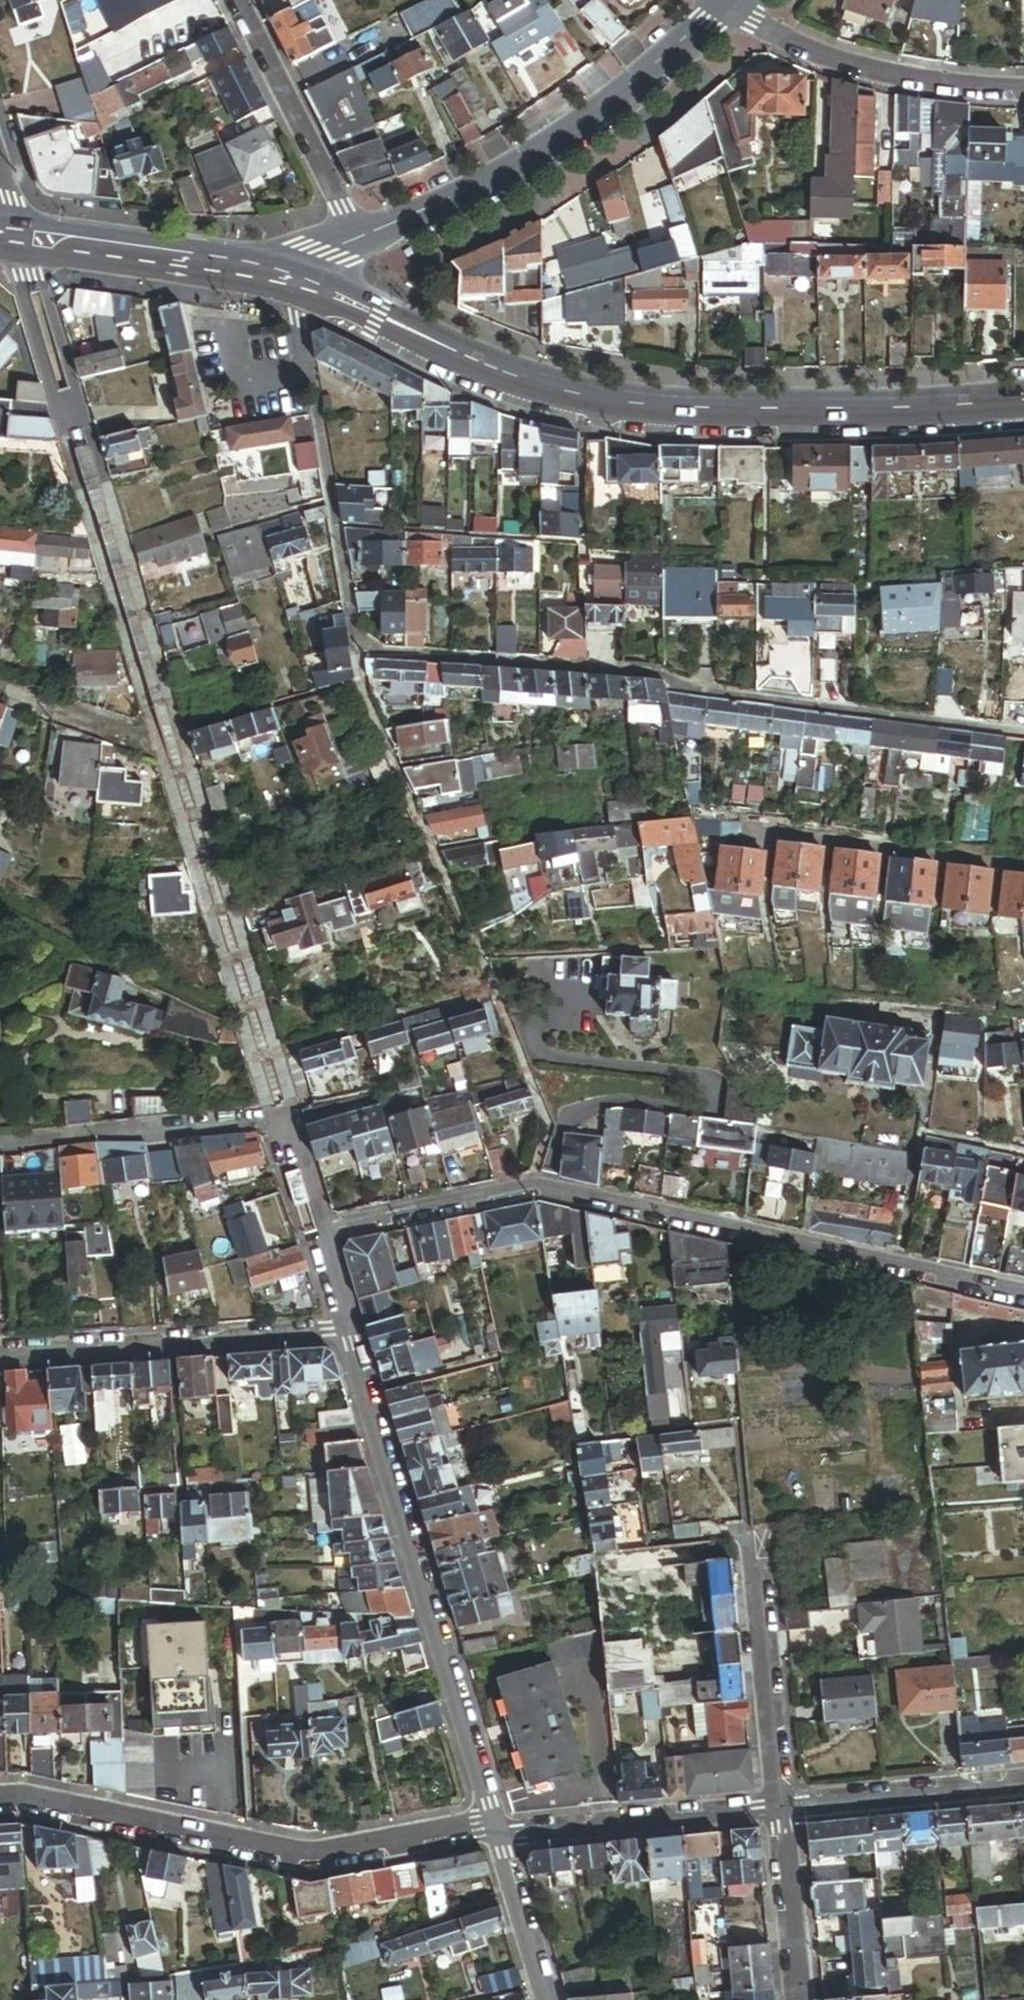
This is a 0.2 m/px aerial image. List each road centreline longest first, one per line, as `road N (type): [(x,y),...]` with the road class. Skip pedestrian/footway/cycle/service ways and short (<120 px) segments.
road 1 (residential): [(1023,733),(675,683),(664,673),(358,650),(335,517)]
road 2 (tertiary): [(1023,400),(853,412),(586,392),(494,367),(295,282)]
road 3 (residential): [(1023,1292),(529,1185),(322,1233)]
road 4 (residential): [(351,1330),(495,1828)]
road 5 (unclassified): [(0,1807),(310,1862),(495,1828)]
road 6 (tertiary): [(729,12),(625,97),(536,155),(358,241)]
road 7 (residential): [(0,1354),(351,1330)]
road 8 (residential): [(729,12),(780,40),(903,79),(1023,90)]
road 9 (residential): [(499,1841),(782,1808)]
road 10 (residential): [(741,829),(1023,866)]
road 11 (tertiary): [(295,282),(18,237)]
road 12 (residential): [(754,1534),(782,1808)]
road 13 (residential): [(358,241),(236,0)]
road 14 (residential): [(782,1808),(1023,1784)]
road 15 (residential): [(295,282),(335,517)]
road 16 (residential): [(782,1808),(800,1999)]
road 17 (residential): [(499,1841),(544,1999)]
road 18 (residential): [(285,1115),(322,1233)]

